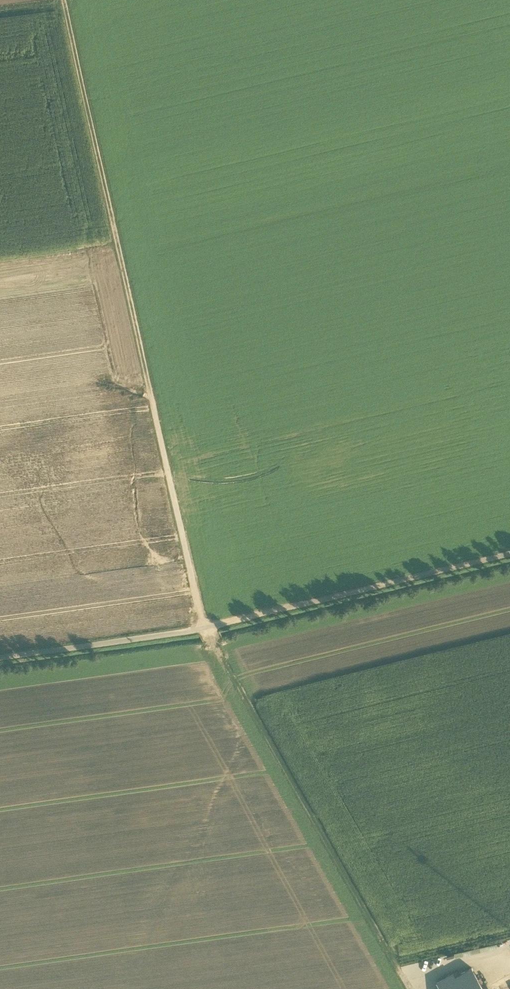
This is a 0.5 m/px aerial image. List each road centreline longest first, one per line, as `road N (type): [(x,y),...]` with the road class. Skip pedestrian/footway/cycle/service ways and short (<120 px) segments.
road 1 (track): [(405,980),(204,629),(62,0)]
road 2 (track): [(0,658),(204,629),(509,555)]

